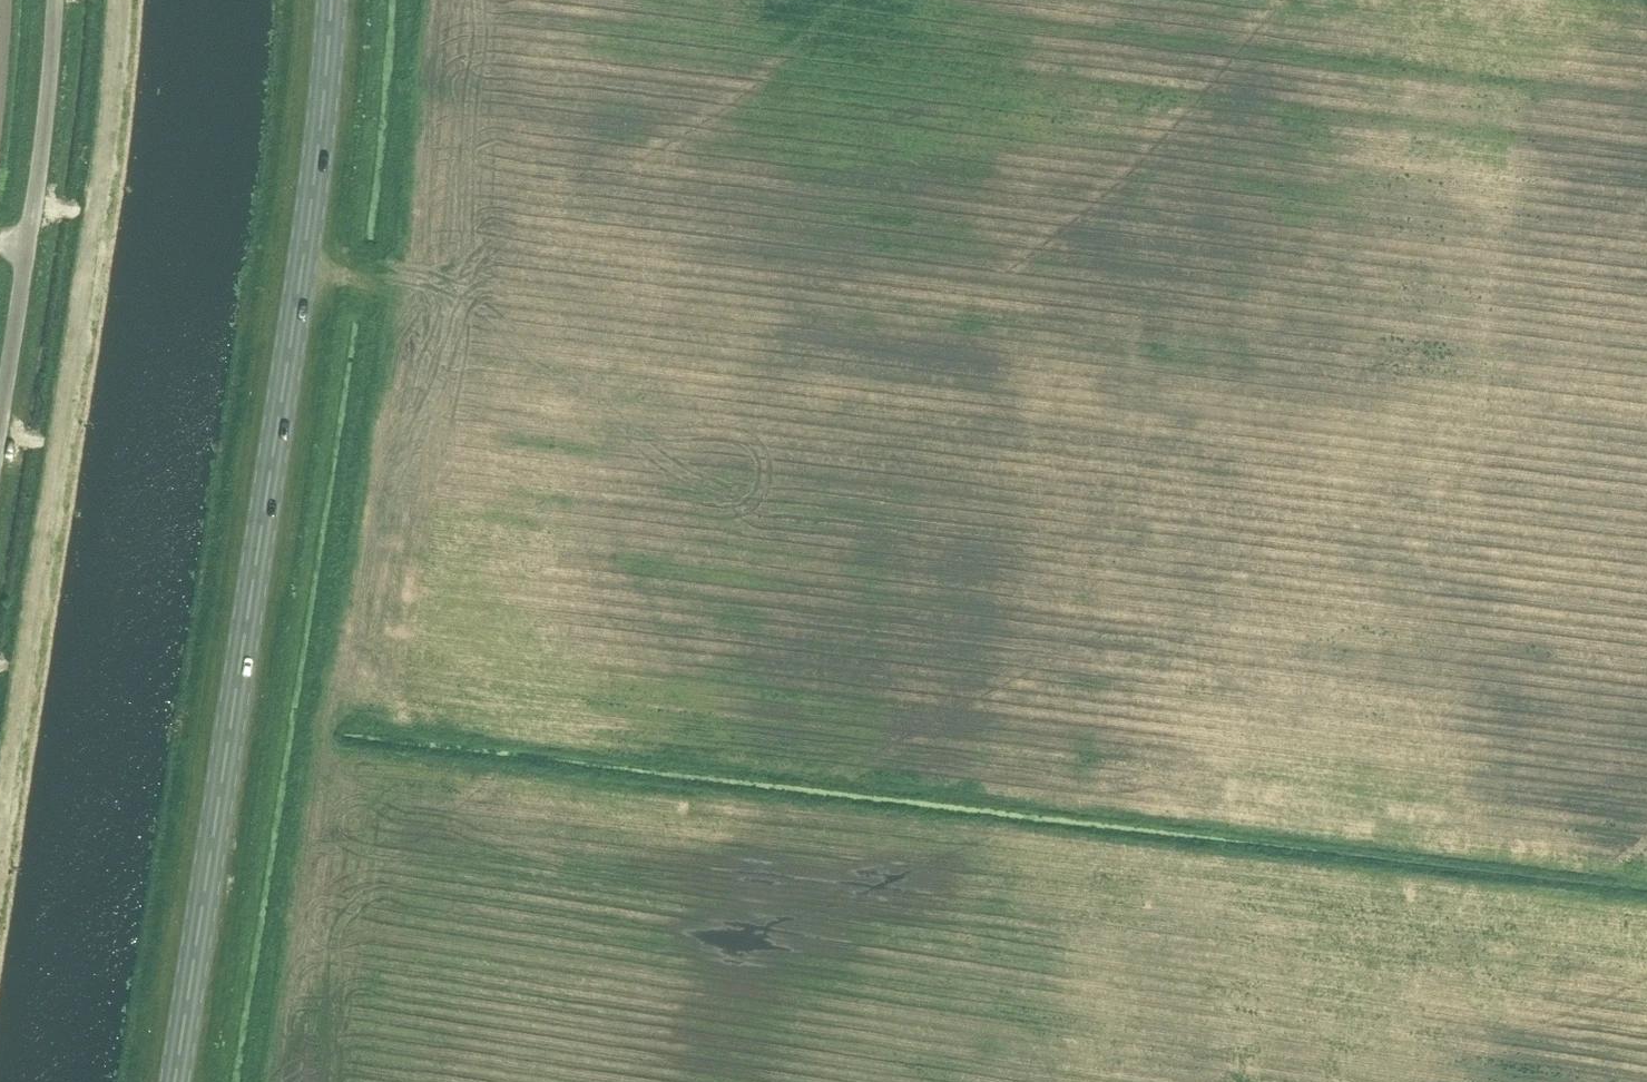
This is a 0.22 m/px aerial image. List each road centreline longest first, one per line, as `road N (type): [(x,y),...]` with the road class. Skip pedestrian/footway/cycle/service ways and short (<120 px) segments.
road 1 (secondary): [(175,1081),(287,360),(332,0)]
road 2 (unclassified): [(0,415),(53,0)]

